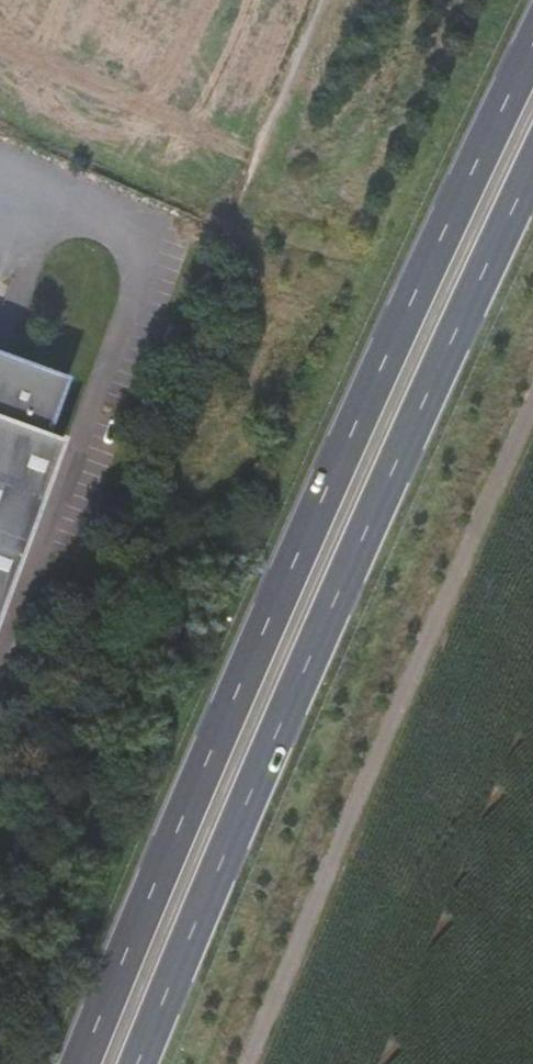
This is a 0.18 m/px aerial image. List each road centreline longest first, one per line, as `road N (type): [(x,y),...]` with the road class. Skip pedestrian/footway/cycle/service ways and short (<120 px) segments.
road 1 (primary): [(532,48),(175,768),(68,1063)]
road 2 (primary): [(133,1063),(237,803),(532,197)]
road 3 (track): [(228,166),(288,0)]

